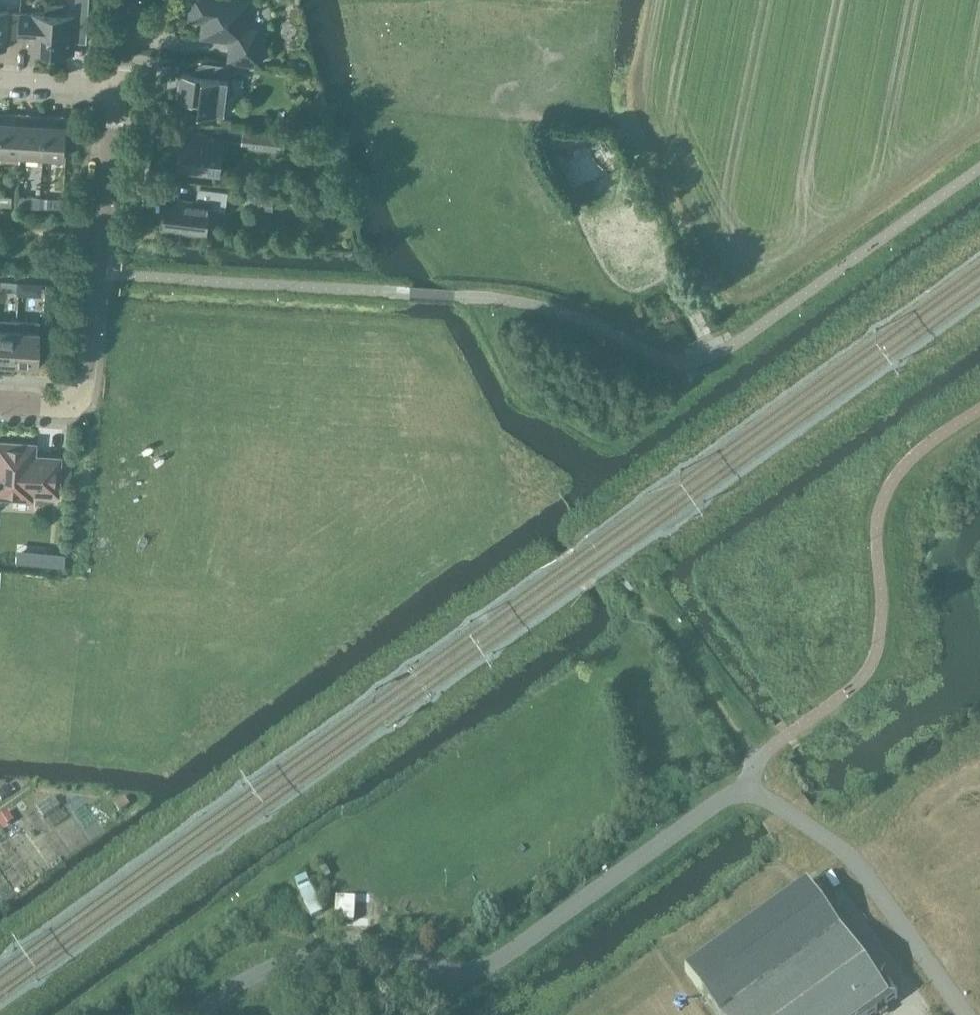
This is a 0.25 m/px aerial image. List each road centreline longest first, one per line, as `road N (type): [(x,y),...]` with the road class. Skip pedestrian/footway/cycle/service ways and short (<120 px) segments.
road 1 (residential): [(198,1014),(283,966),(342,951),(451,973),(486,969),(746,782),(846,856),(966,1014)]
road 2 (residential): [(120,93),(84,394),(60,410),(0,406)]
road 3 (residential): [(0,84),(120,93)]

